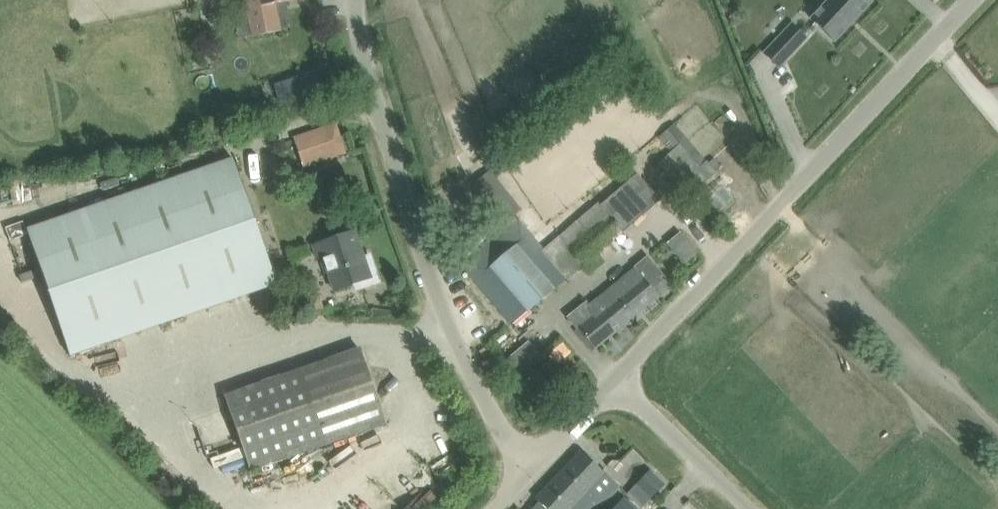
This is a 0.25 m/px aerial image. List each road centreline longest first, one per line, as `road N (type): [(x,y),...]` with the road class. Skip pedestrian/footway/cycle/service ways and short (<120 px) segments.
road 1 (unclassified): [(614,379),(972,0)]
road 2 (unclassified): [(530,471),(472,372),(431,277),(355,0)]
road 3 (unclassified): [(751,508),(614,379)]
road 4 (unclassified): [(530,471),(614,379)]

